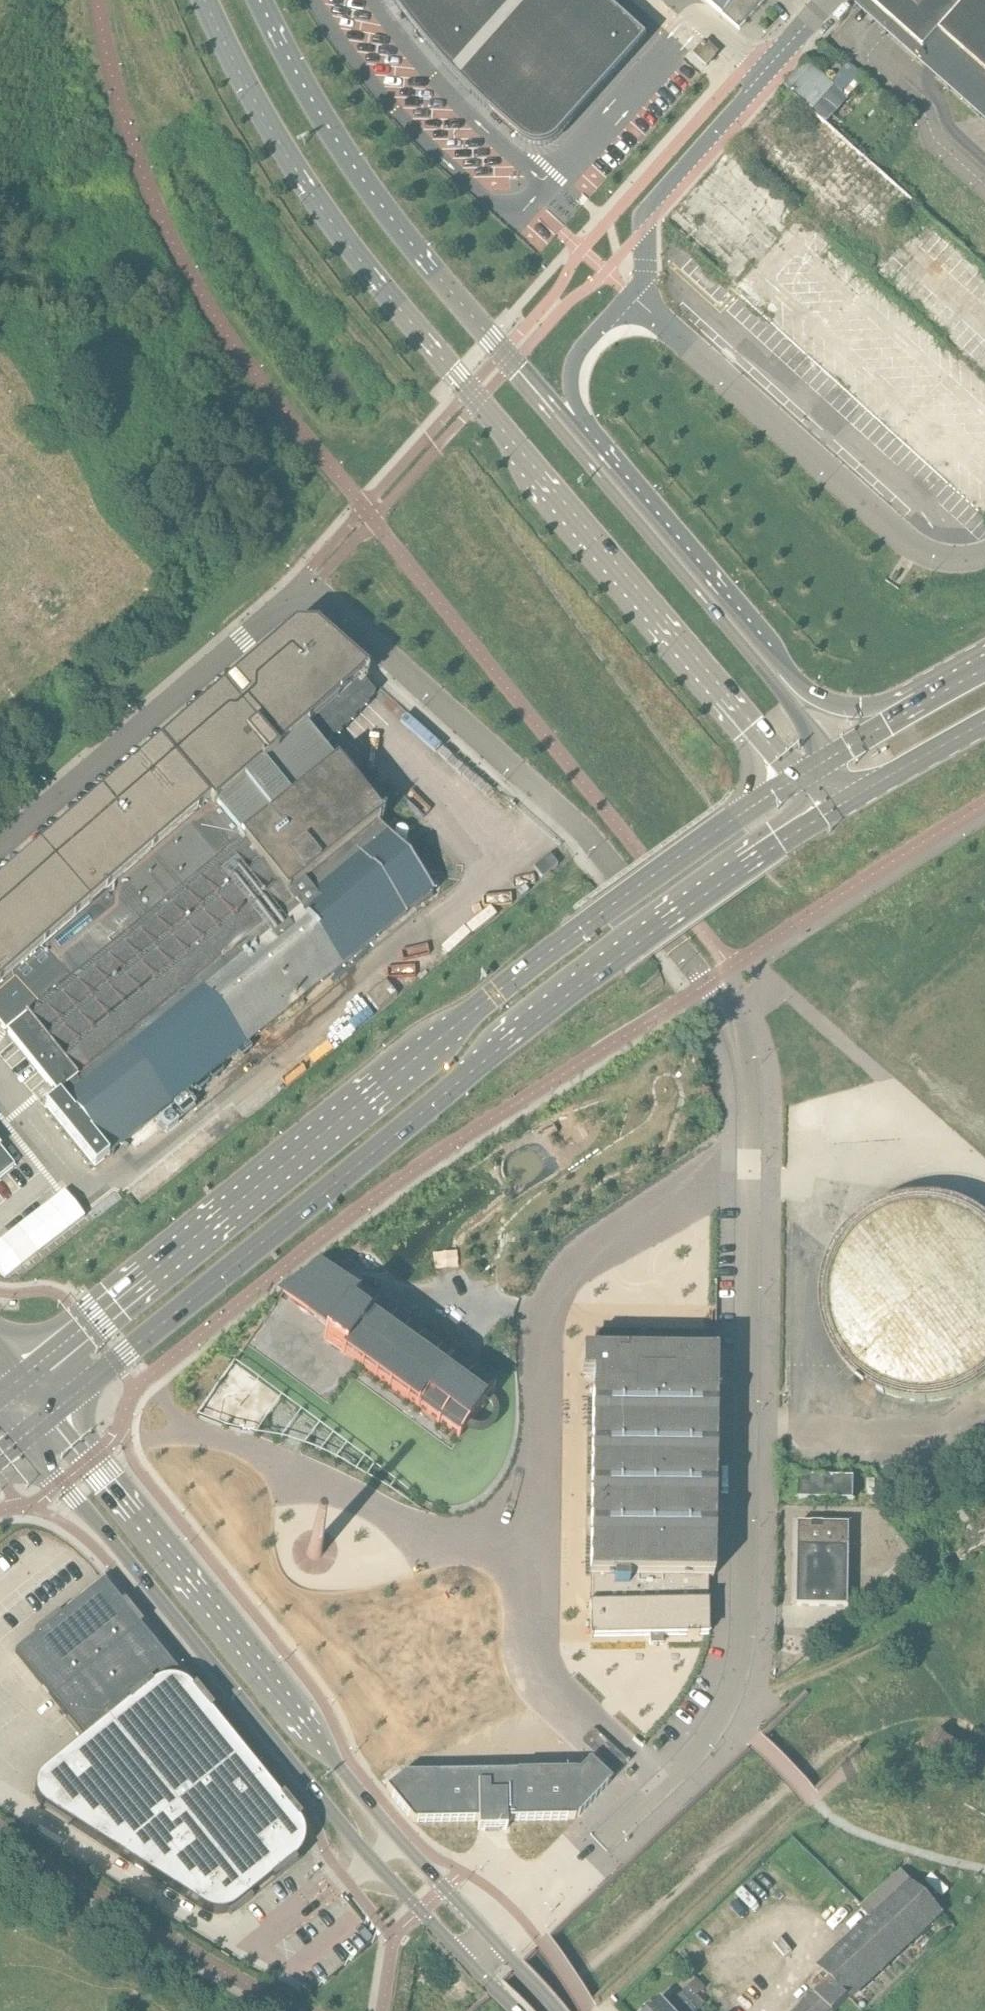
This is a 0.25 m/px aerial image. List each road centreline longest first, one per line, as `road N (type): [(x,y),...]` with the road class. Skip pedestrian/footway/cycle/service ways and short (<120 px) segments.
road 1 (residential): [(0,849),(306,582),(588,840),(683,947),(734,1025),(745,1062),(748,1136),(742,1596),(734,1671),(723,1714),(671,1781),(493,1939)]
road 2 (primary): [(55,1412),(545,1012),(844,801)]
road 3 (secondary): [(203,0),(258,108),(326,215),(799,778)]
road 4 (primary): [(799,778),(443,1037),(25,1376)]
road 5 (tertiary): [(26,1436),(367,1853),(468,1960)]
road 6 (tertiary): [(493,1939),(340,1769),(55,1412)]
road 7 (secondary): [(542,398),(364,181),(259,0)]
road 8 (secondary): [(921,705),(838,705),(814,694),(576,424)]
road 9 (secondary): [(832,757),(549,418),(542,398)]
road 10 (residential): [(633,293),(910,541),(938,558),(984,556)]
road 11 (residential): [(633,293),(645,275),(649,206),(765,74)]
road 12 (primary): [(844,801),(984,723)]
road 13 (residential): [(576,424),(574,362),(633,293)]

